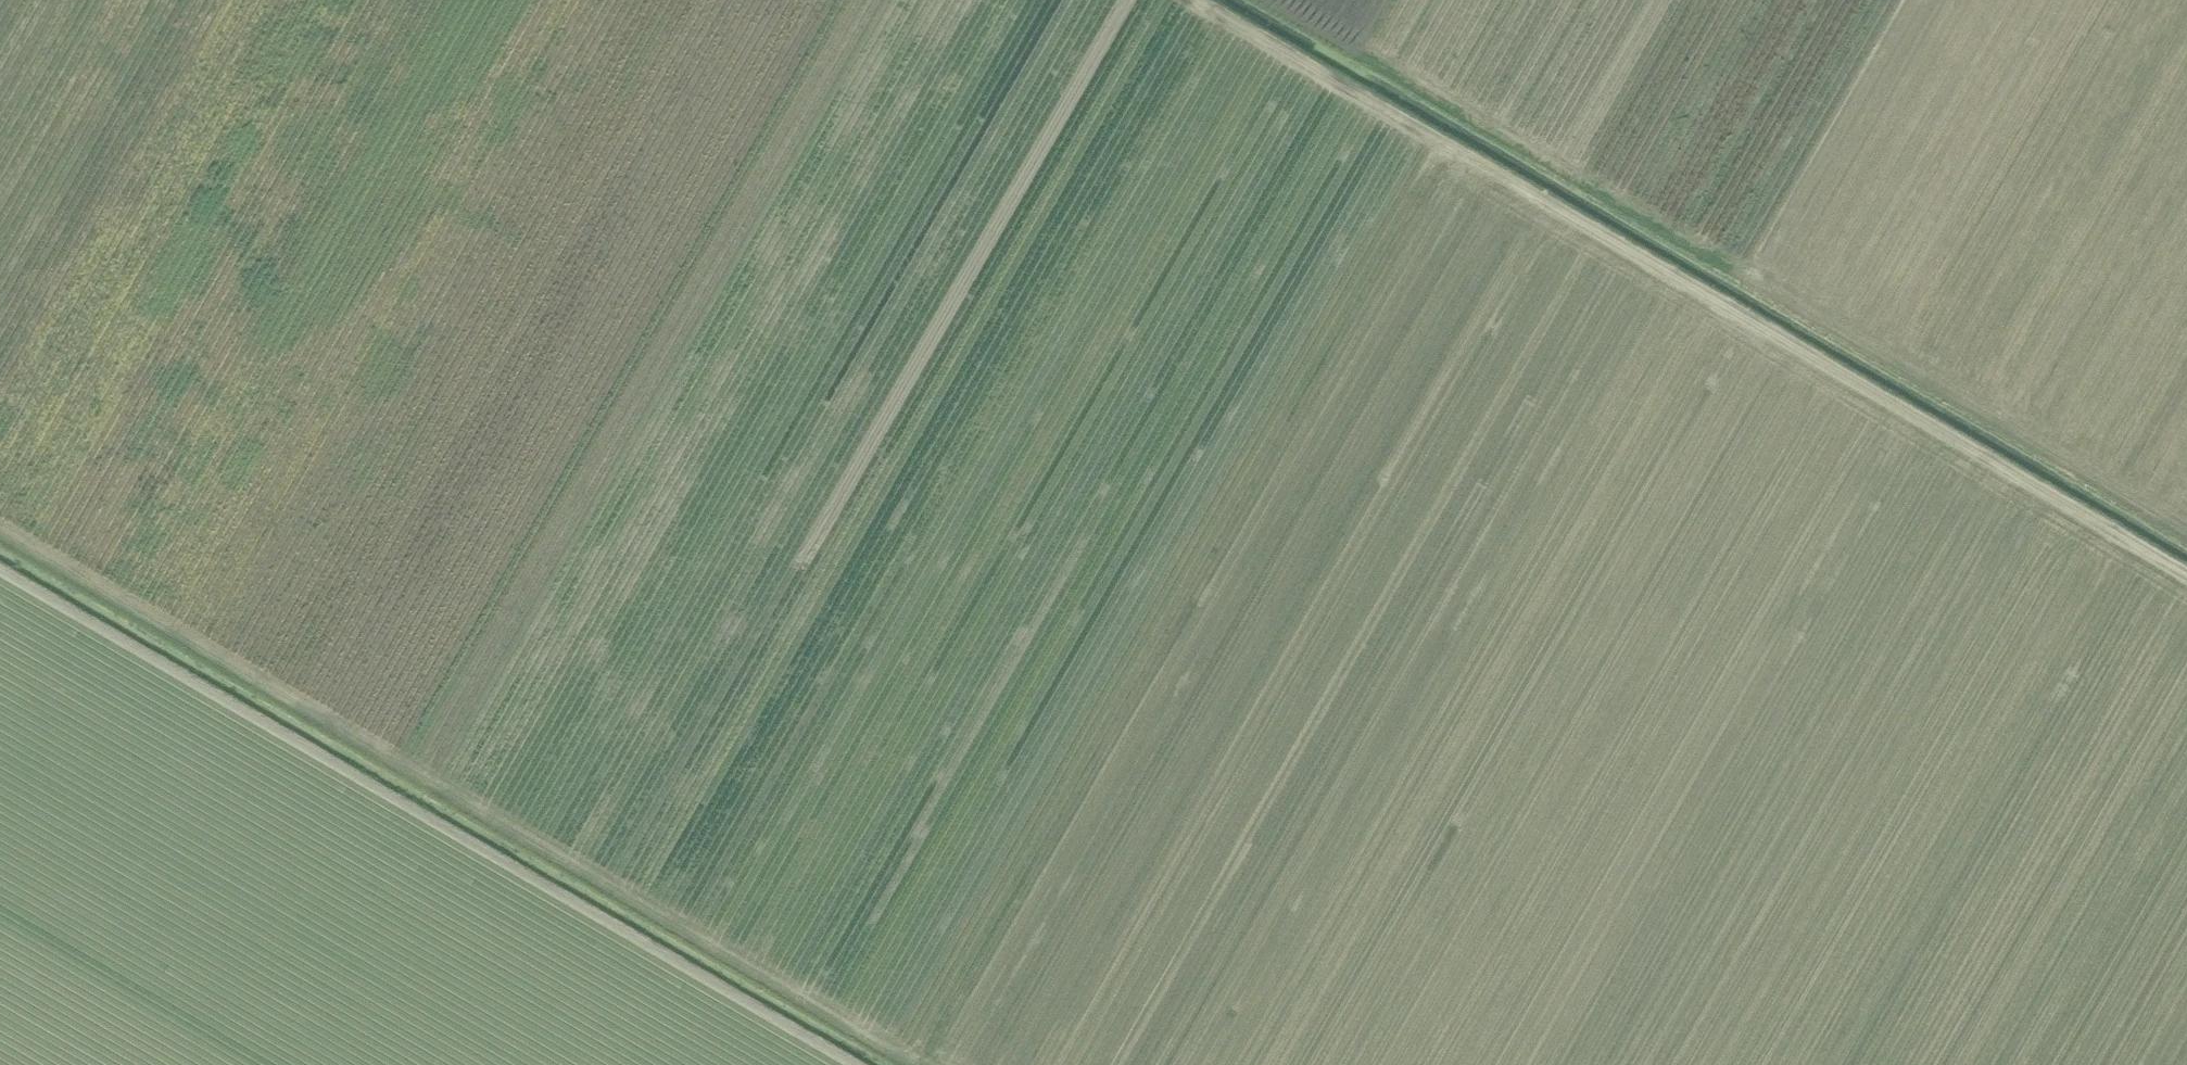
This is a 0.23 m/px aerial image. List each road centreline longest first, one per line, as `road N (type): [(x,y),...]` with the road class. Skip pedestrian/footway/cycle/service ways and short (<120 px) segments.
road 1 (track): [(2186,572),(1201,0)]
road 2 (track): [(1267,0),(2186,533)]

